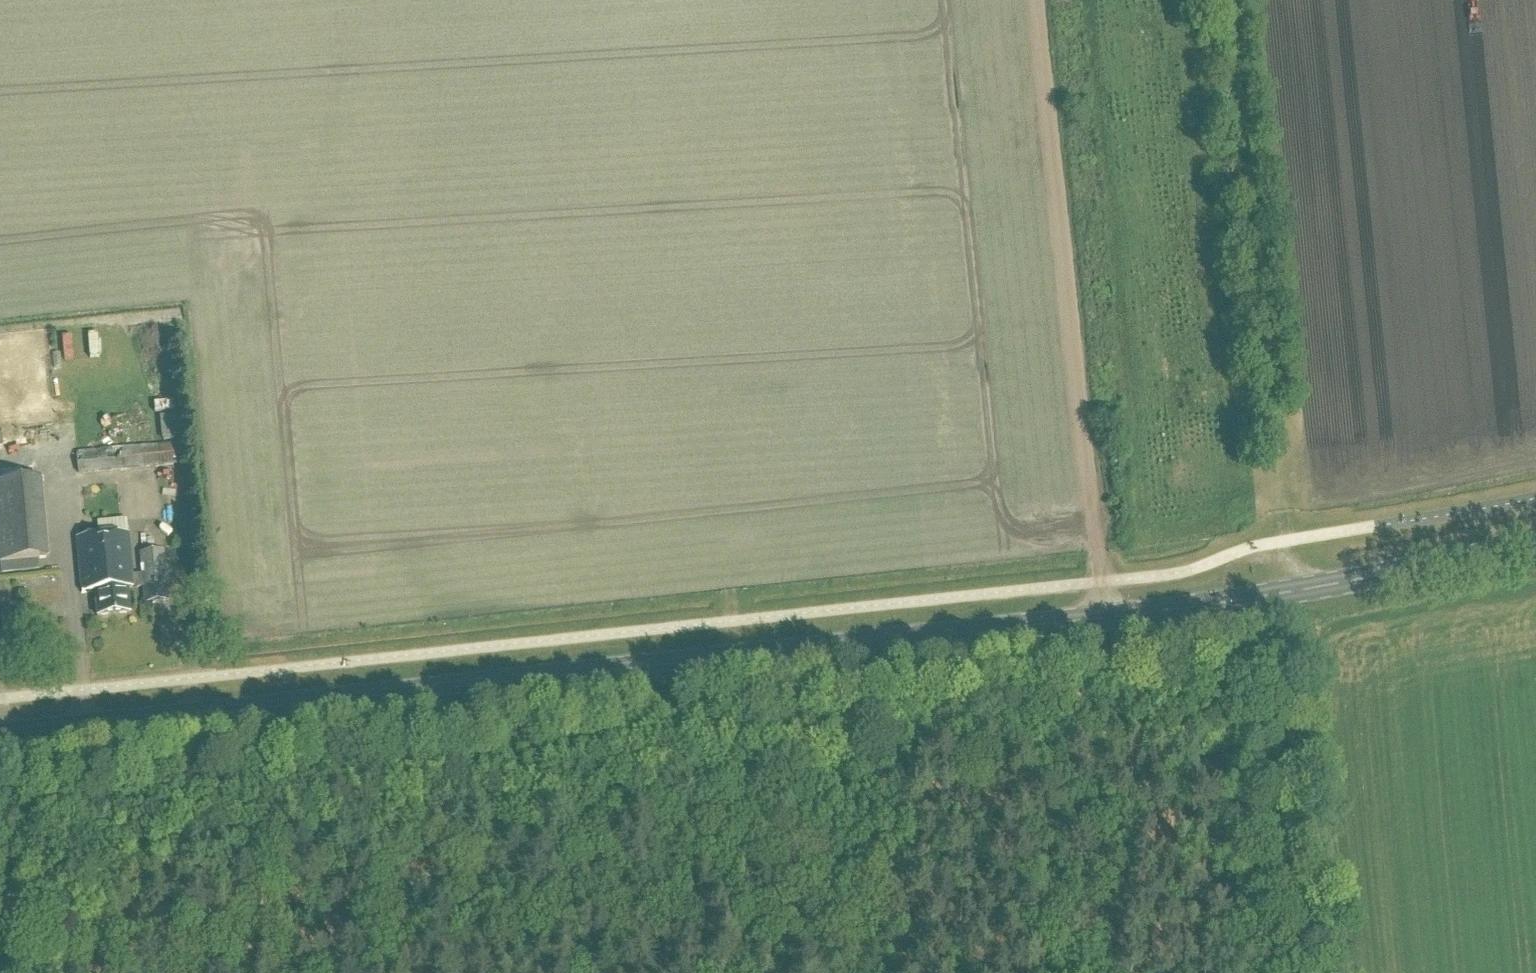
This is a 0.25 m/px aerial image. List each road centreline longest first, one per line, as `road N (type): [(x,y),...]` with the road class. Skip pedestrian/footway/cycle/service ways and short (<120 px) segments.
road 1 (primary): [(0,738),(1288,597),(1535,547)]
road 2 (track): [(1109,618),(1042,0)]
road 3 (track): [(1313,972),(1285,698),(1288,597)]

